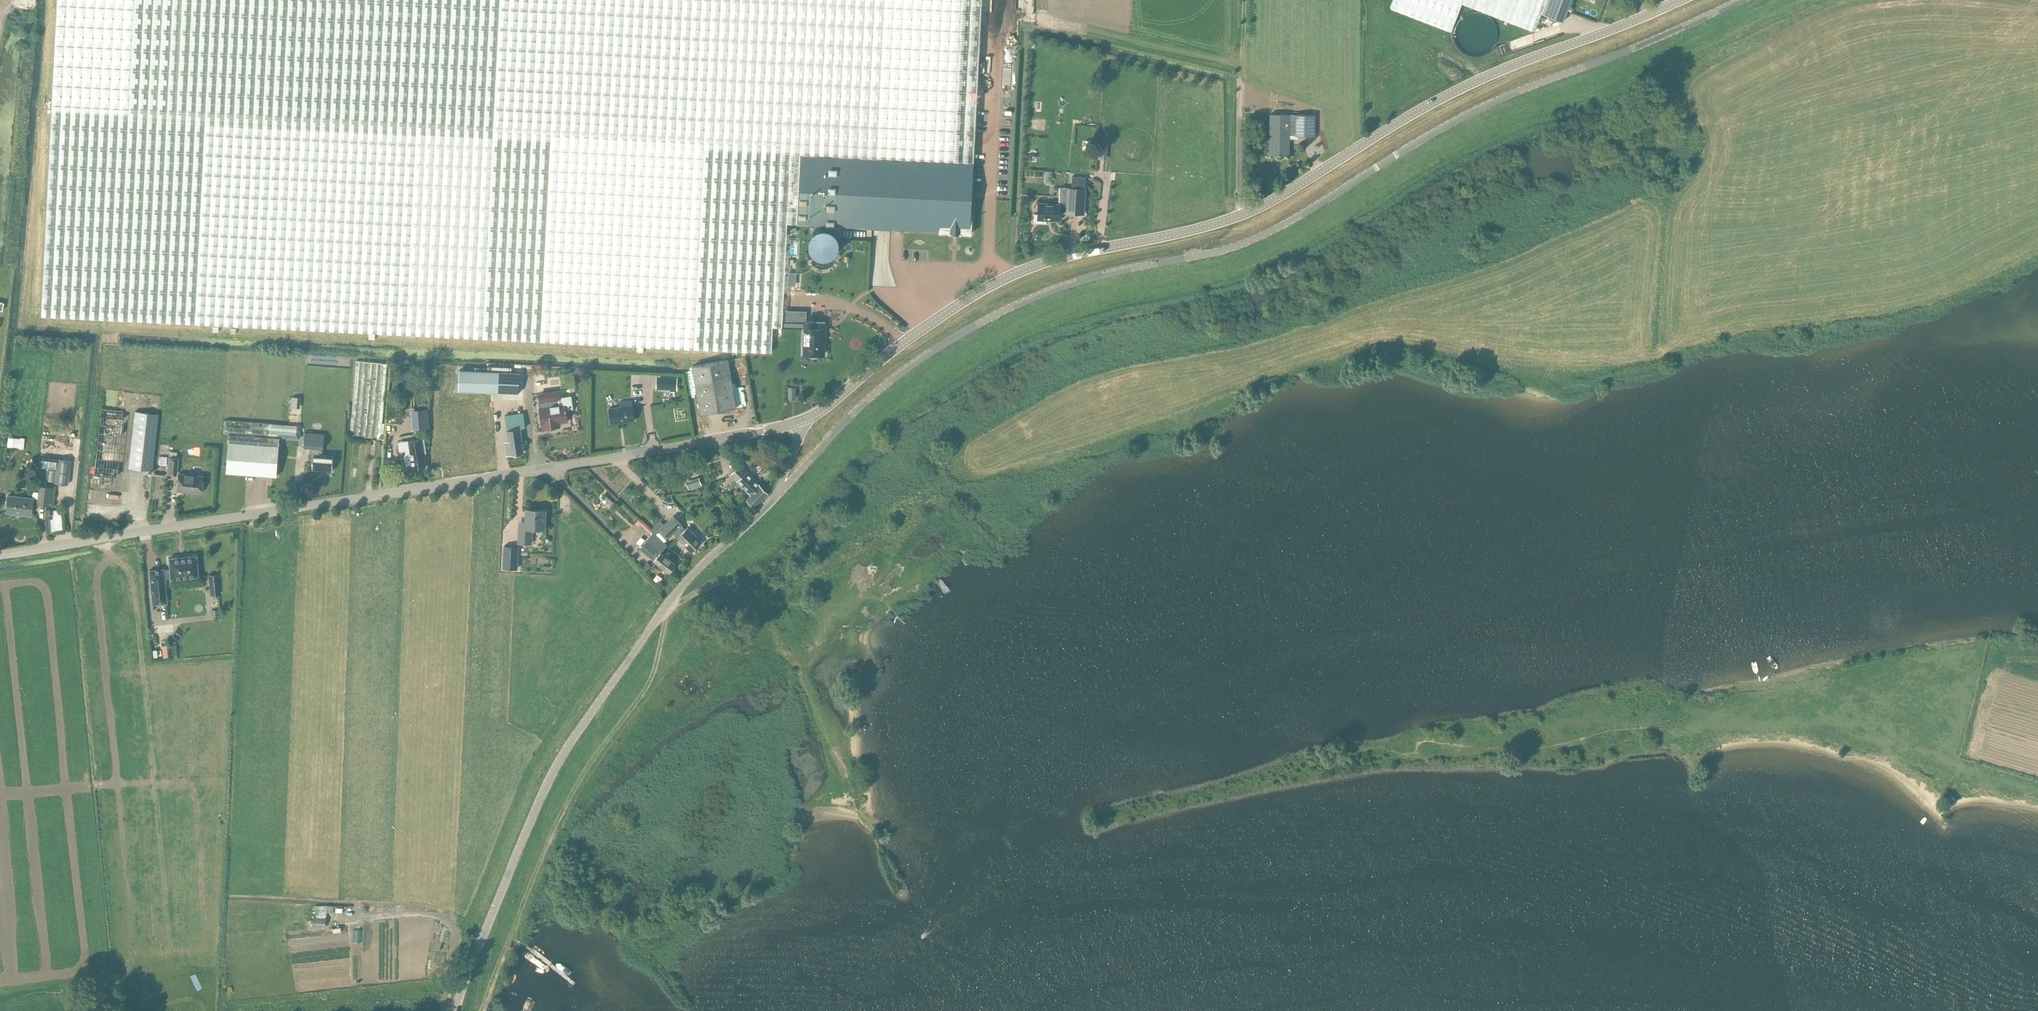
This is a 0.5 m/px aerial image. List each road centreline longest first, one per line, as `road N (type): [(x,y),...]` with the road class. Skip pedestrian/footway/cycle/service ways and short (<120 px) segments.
road 1 (tertiary): [(780,491),(903,372),(999,313),(1102,275),(1261,236),(1471,113),(1741,0)]
road 2 (unclassified): [(802,422),(932,322),(1001,281),(1054,259),(1239,216),(1428,104),(1687,0)]
road 3 (unclassified): [(0,553),(802,422)]
road 4 (tertiary): [(455,1010),(559,768),(679,591),(780,491)]
road 5 (track): [(1244,0),(1239,216),(1232,230),(1192,257)]

